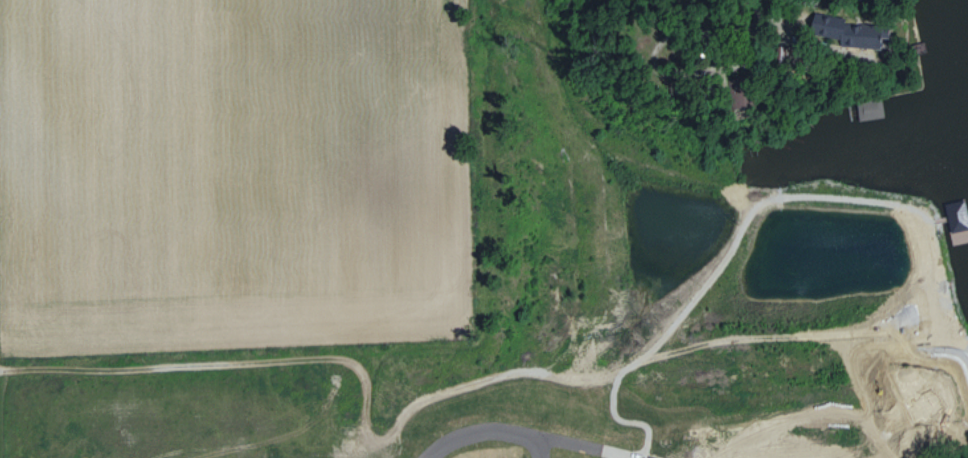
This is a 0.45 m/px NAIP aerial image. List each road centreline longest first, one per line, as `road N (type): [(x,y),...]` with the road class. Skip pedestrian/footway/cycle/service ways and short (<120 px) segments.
road 1 (residential): [(884,398),(829,351),(0,367)]

